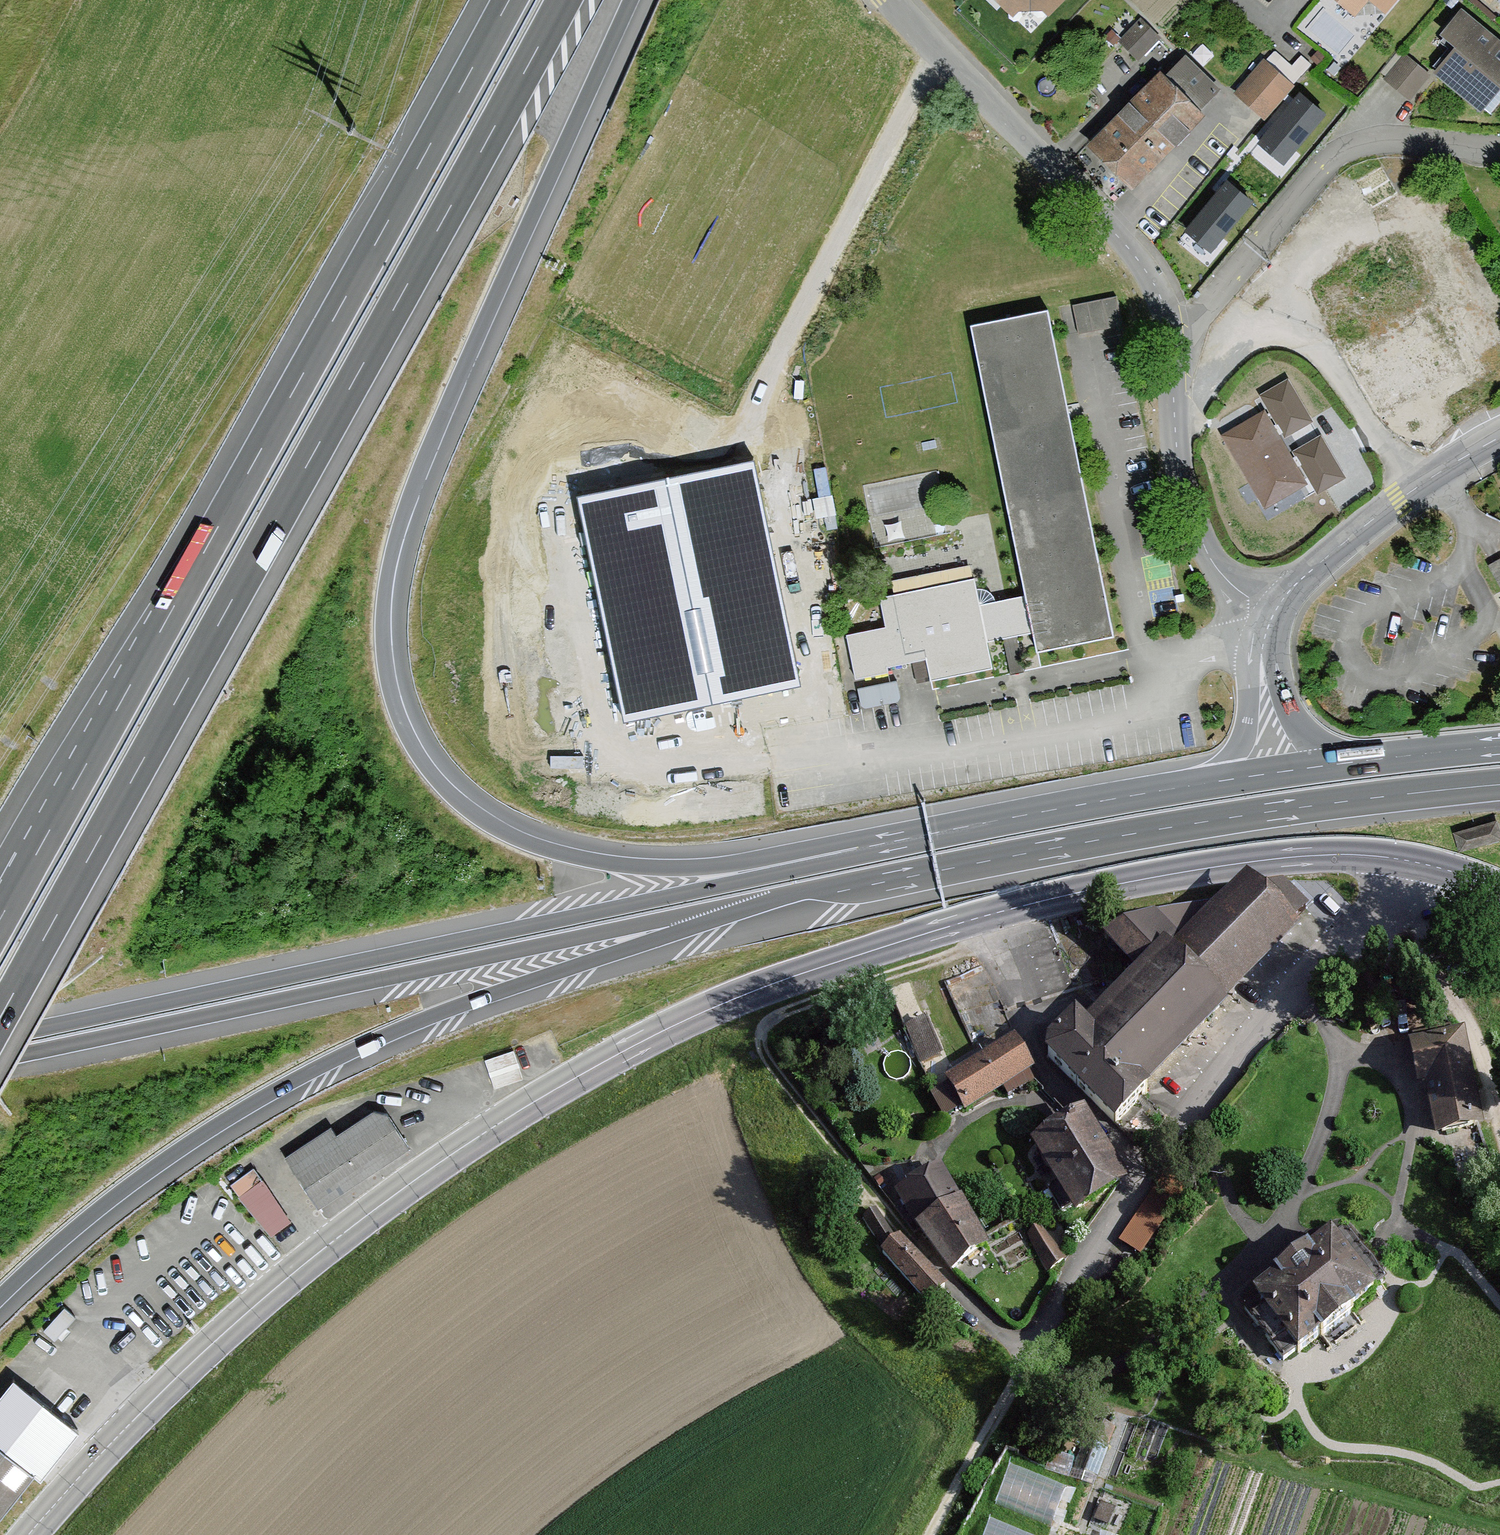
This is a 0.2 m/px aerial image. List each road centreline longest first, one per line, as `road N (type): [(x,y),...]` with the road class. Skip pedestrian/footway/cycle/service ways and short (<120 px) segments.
road 1 (primary): [(1407,861),(1284,858),(1071,894),(827,965),(676,1025),(489,1130),(329,1245),(166,1387),(28,1534)]
road 2 (motorway): [(858,848),(689,868),(564,854),(493,826),(445,788),(413,746),(393,700),(383,620),(399,531),(631,0)]
road 3 (motorway): [(0,1017),(563,0)]
road 4 (motorway): [(509,0),(0,919)]
road 5 (motorway): [(858,848),(728,884),(0,1037)]
road 6 (motorway): [(0,1296),(170,1156),(333,1060),(472,1002),(759,905)]
road 7 (motorway): [(0,1060),(759,905)]
road 8 (motorway): [(759,905),(1235,817),(1499,785)]
road 9 (residential): [(1026,1365),(1234,1067),(1399,889),(1407,861)]
road 10 (tertiary): [(888,0),(1130,248),(1163,303),(1172,348)]
road 11 (residential): [(1172,348),(1337,155),(1389,141),(1499,149)]
road 12 (motorway): [(1219,781),(858,848)]
road 13 (tertiary): [(1172,348),(1179,461),(1199,534),(1224,577),(1275,611)]
road 14 (primary): [(1499,437),(1376,517),(1275,611)]
road 15 (track): [(1499,1119),(1468,1023),(1399,889)]
road 16 (track): [(931,1534),(1026,1365)]
road 17 (primary): [(1499,747),(1346,763)]
road 18 (motorway): [(1346,763),(1219,781)]
road 19 (primary): [(1346,763),(1306,732),(1263,675)]

